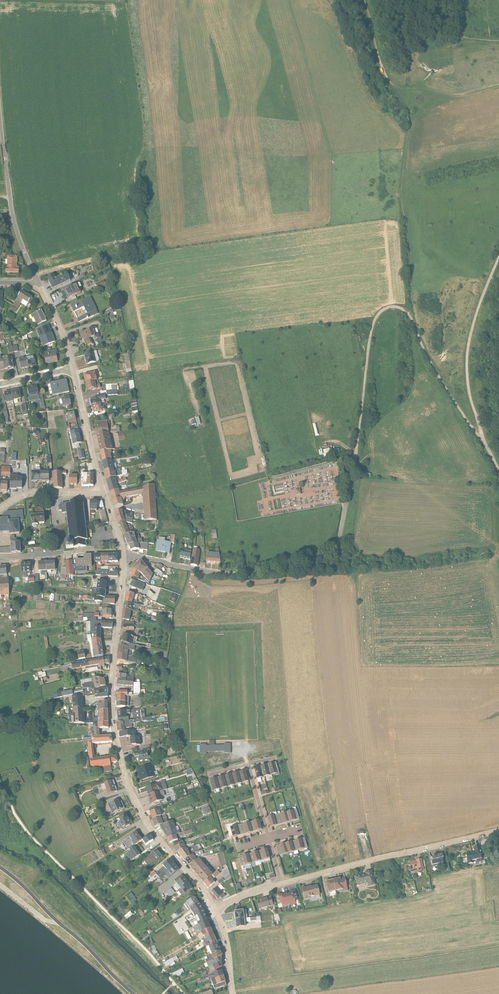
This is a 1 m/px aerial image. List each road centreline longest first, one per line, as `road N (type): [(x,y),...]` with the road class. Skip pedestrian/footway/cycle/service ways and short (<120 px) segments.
road 1 (residential): [(214,906),(148,822),(115,736),(111,692),(122,555)]
road 2 (track): [(407,313),(389,307),(373,322),(355,454),(269,475)]
road 3 (unclassified): [(189,564),(256,568),(329,558),(355,454)]
road 4 (residential): [(281,881),(498,830)]
road 5 (track): [(498,258),(468,350),(483,440)]
road 6 (track): [(483,440),(407,313)]
road 7 (unclassified): [(25,252),(0,119)]
road 8 (residential): [(73,367),(103,490)]
road 9 (residential): [(122,550),(0,555)]

